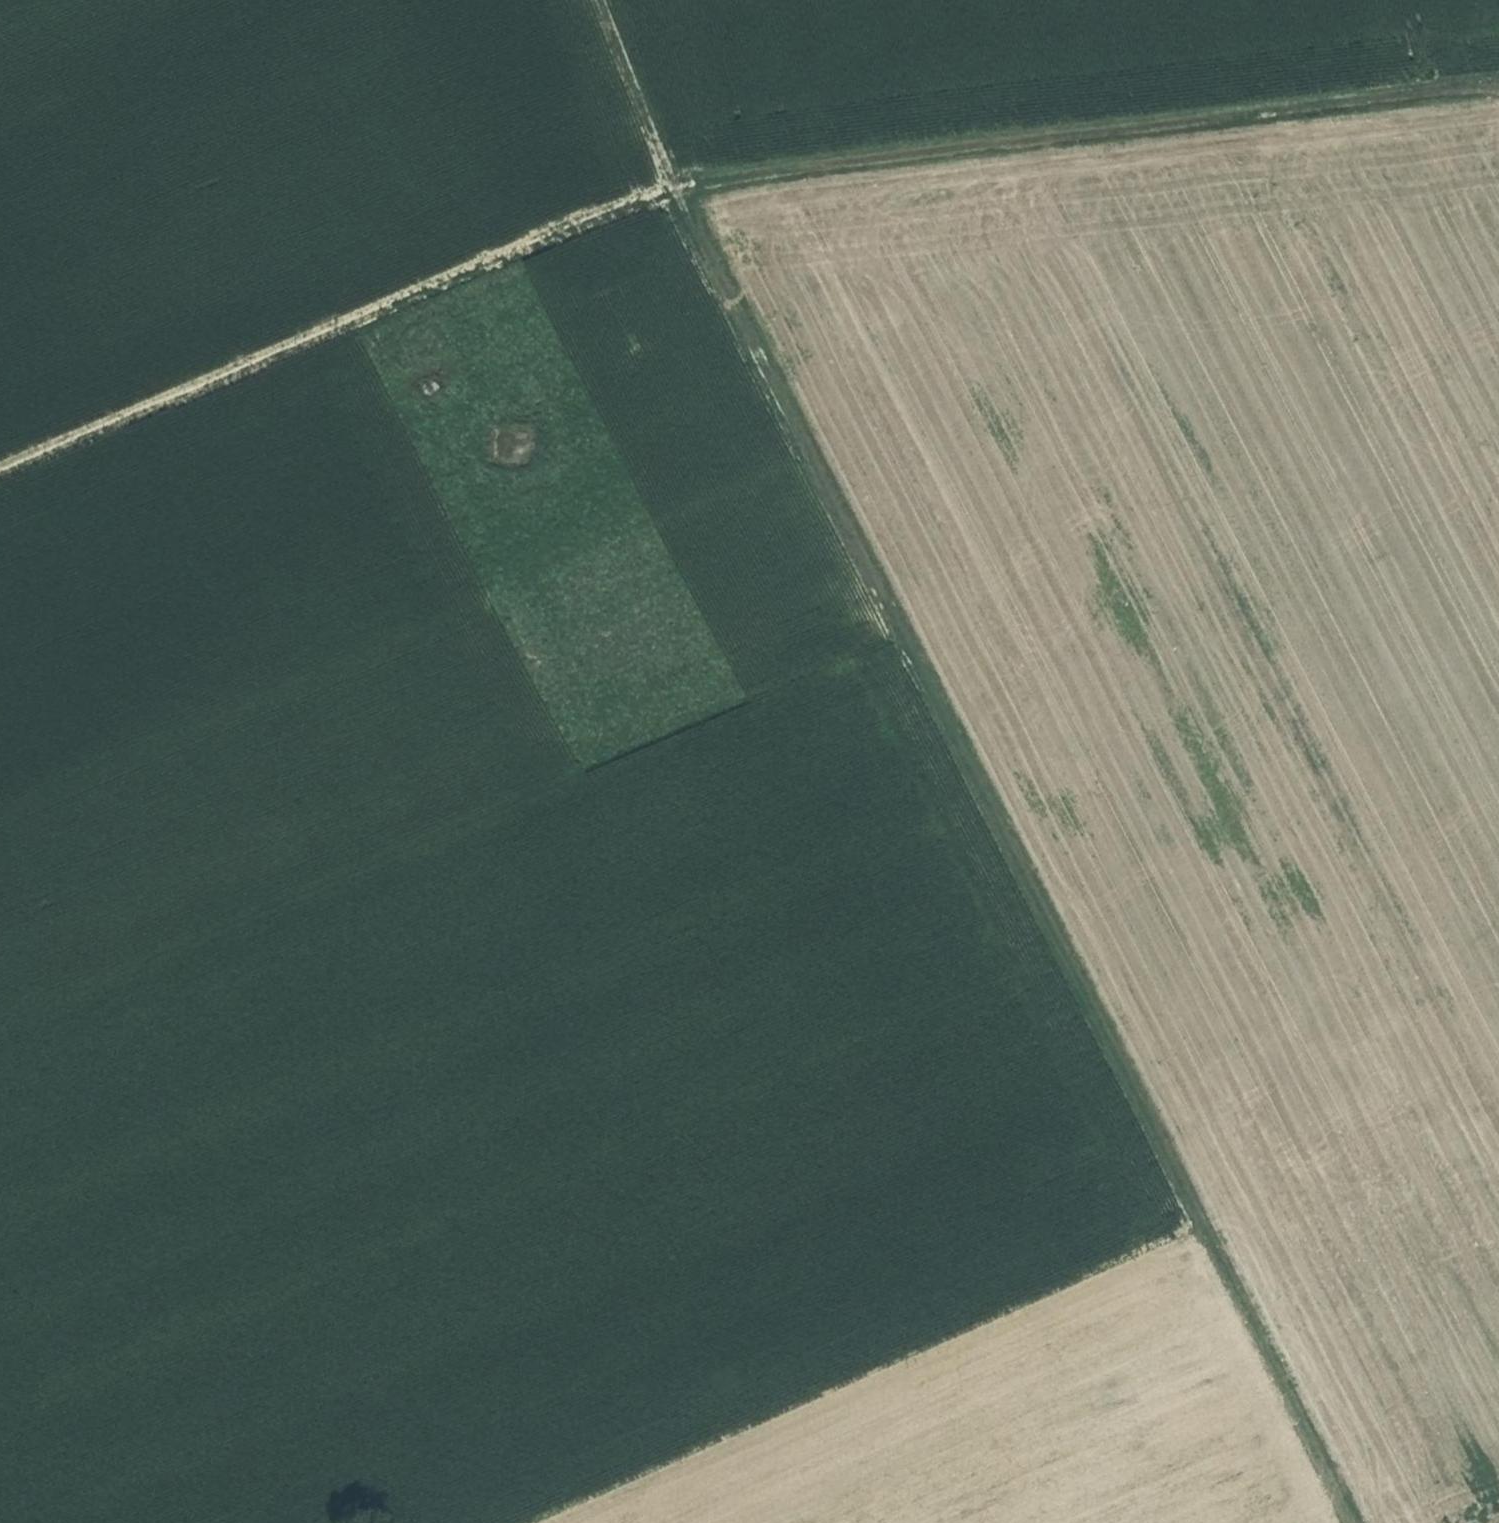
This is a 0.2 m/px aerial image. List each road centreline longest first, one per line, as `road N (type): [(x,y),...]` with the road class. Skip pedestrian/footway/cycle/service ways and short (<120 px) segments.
road 1 (track): [(1349,1522),(680,188),(1498,89)]
road 2 (track): [(0,466),(600,209),(680,188)]
road 3 (track): [(610,0),(680,188)]

